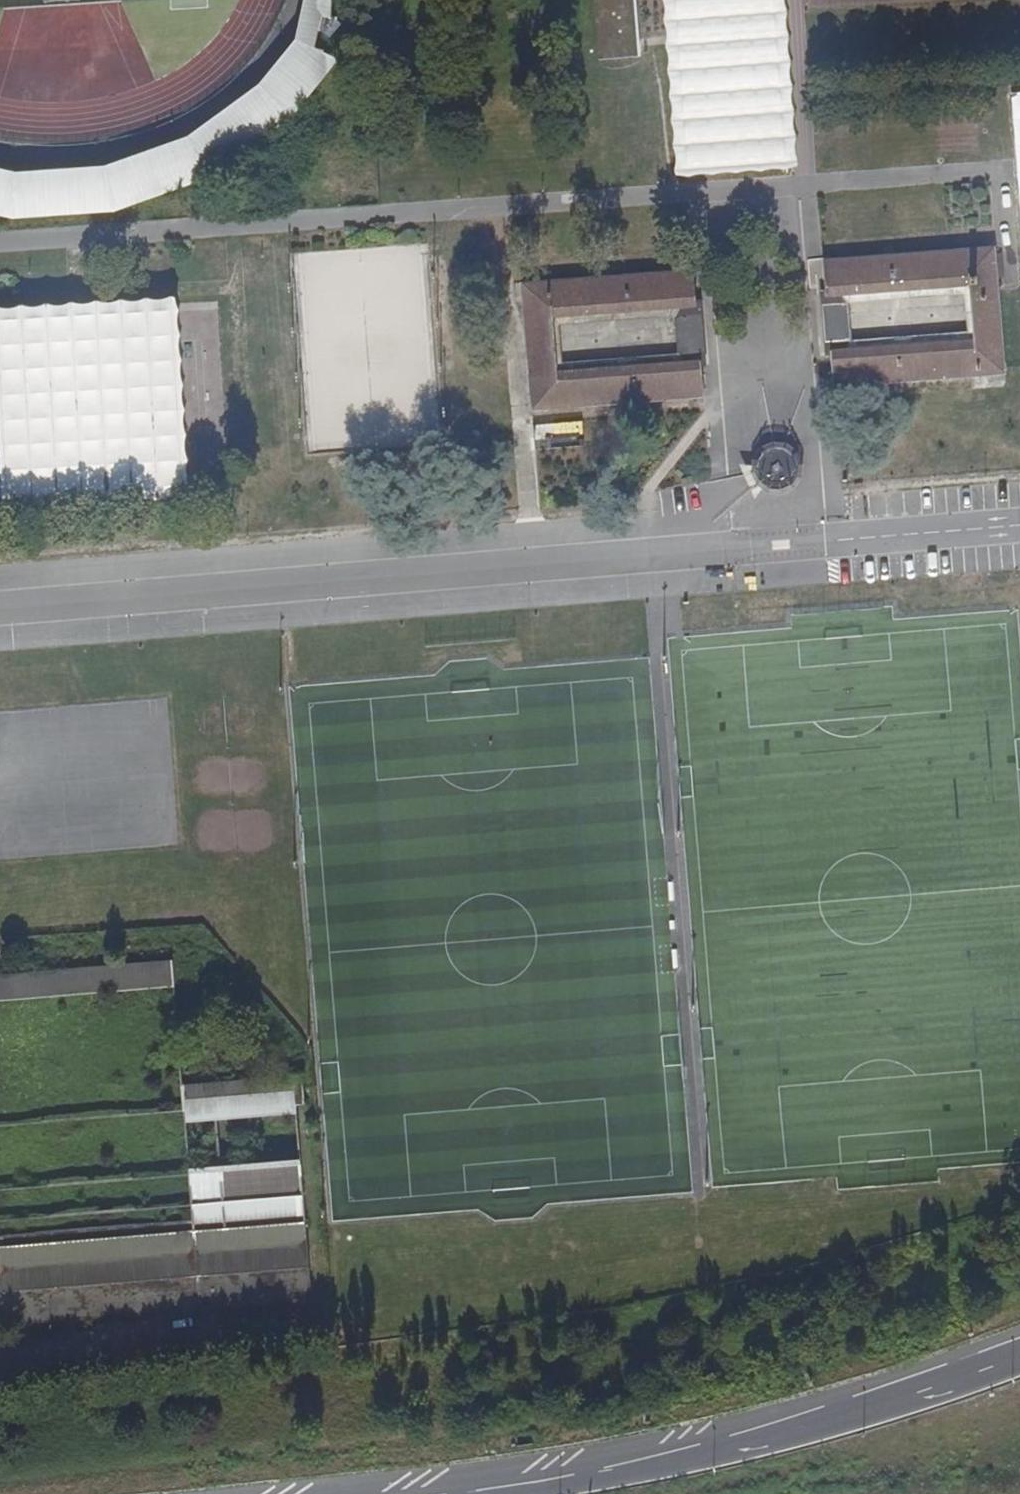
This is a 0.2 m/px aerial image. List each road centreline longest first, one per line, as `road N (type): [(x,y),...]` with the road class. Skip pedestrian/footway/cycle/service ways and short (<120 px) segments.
road 1 (motorway): [(1019,1356),(699,1460),(505,1493)]

